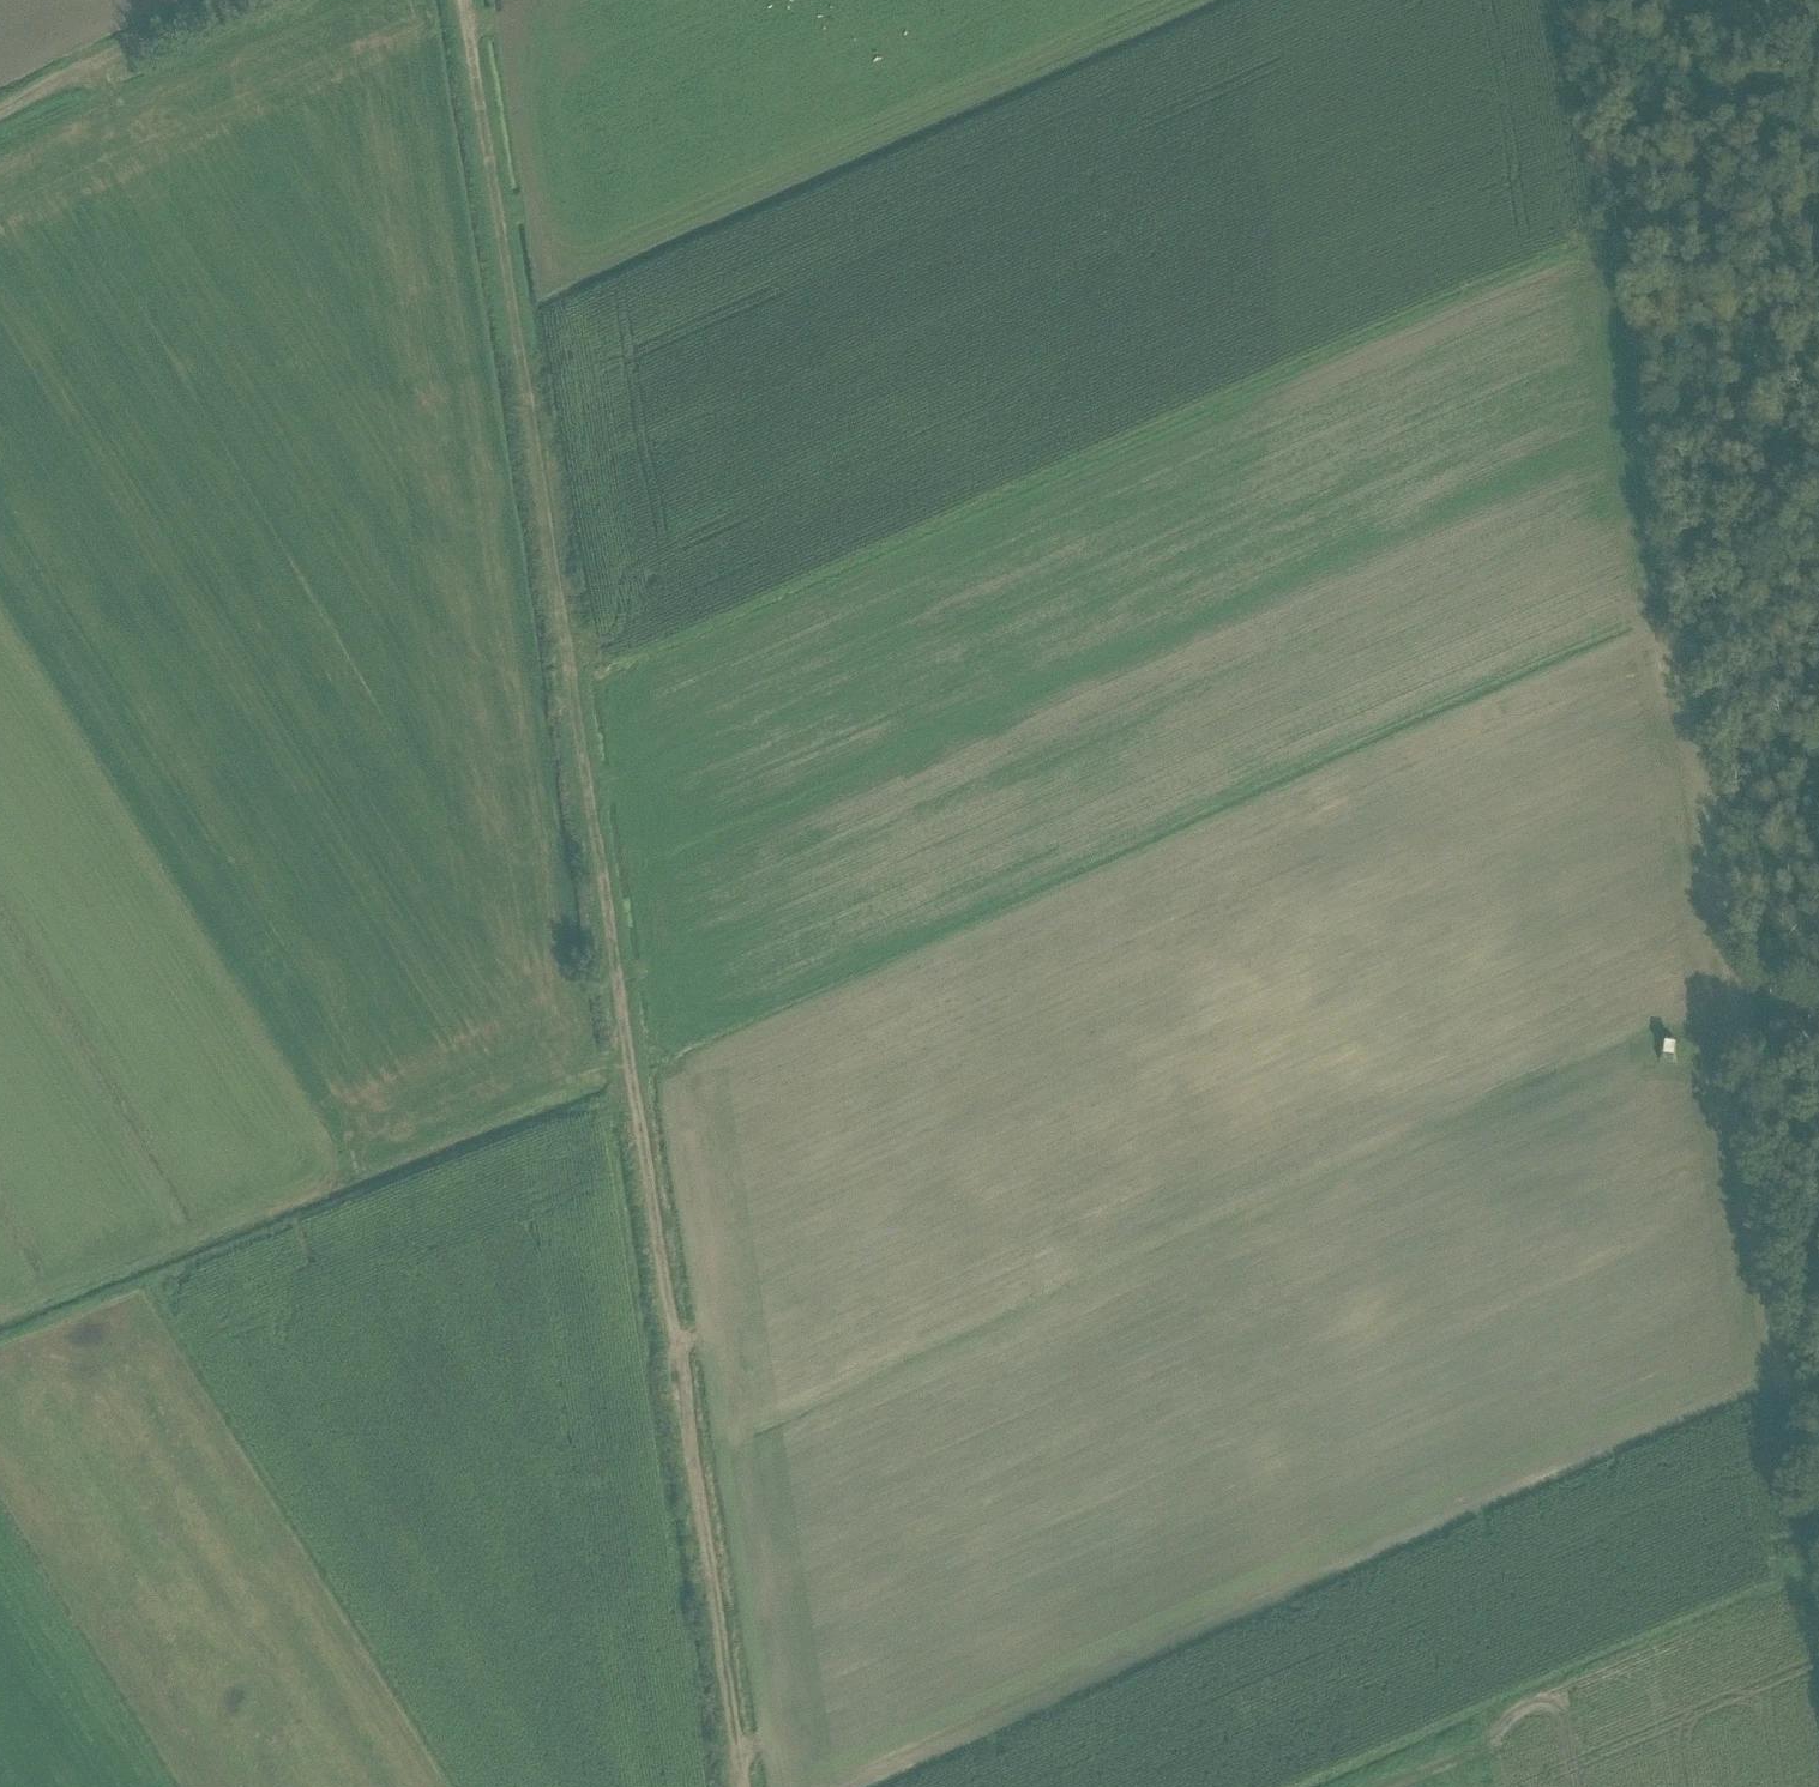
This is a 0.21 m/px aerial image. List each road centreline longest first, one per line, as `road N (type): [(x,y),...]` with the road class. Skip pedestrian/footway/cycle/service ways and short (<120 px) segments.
road 1 (track): [(749,1786),(466,0)]
road 2 (track): [(0,120),(250,0)]

